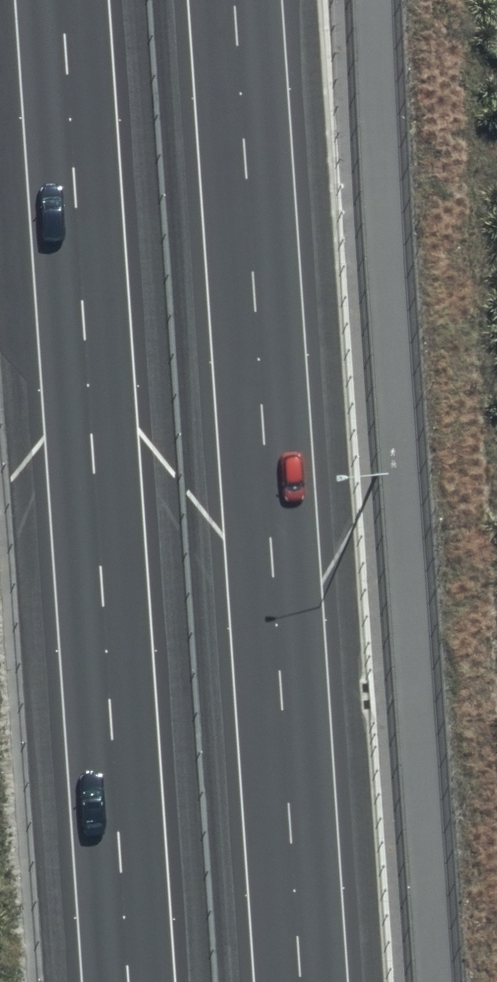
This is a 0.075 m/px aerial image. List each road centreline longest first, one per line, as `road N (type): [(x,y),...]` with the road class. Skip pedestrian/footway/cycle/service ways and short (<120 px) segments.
road 1 (motorway): [(236,0),(302,981)]
road 2 (motorway): [(129,981),(63,0)]

